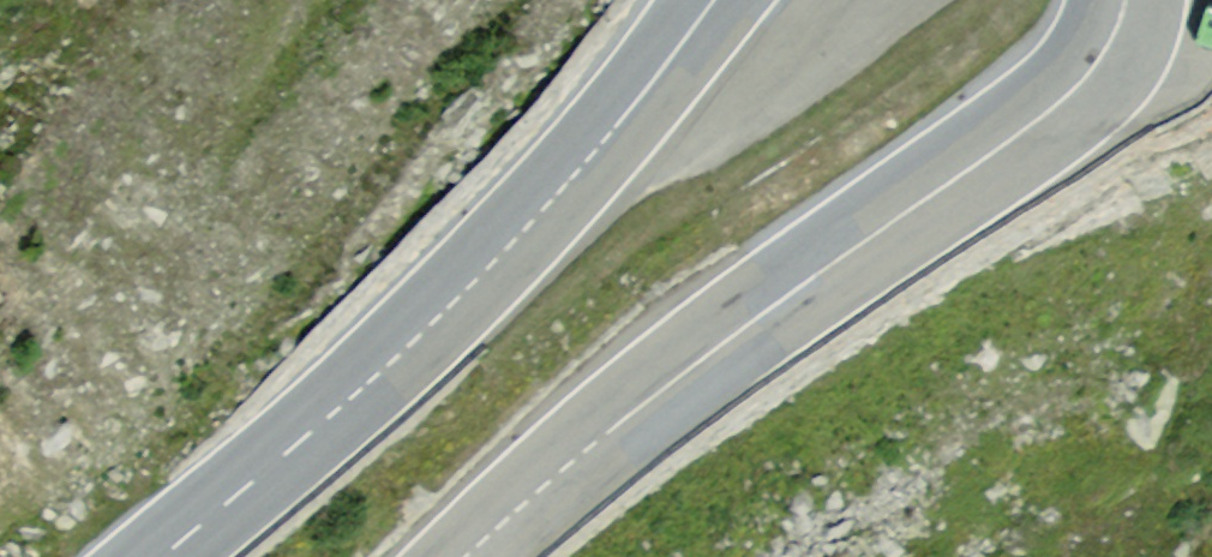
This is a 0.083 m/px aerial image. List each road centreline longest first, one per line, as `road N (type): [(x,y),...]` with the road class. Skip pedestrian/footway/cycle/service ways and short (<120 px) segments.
road 1 (primary): [(467,556),(626,421),(1066,96),(1104,54),(1125,0)]
road 2 (primary): [(712,0),(612,130),(499,257),(159,556)]

